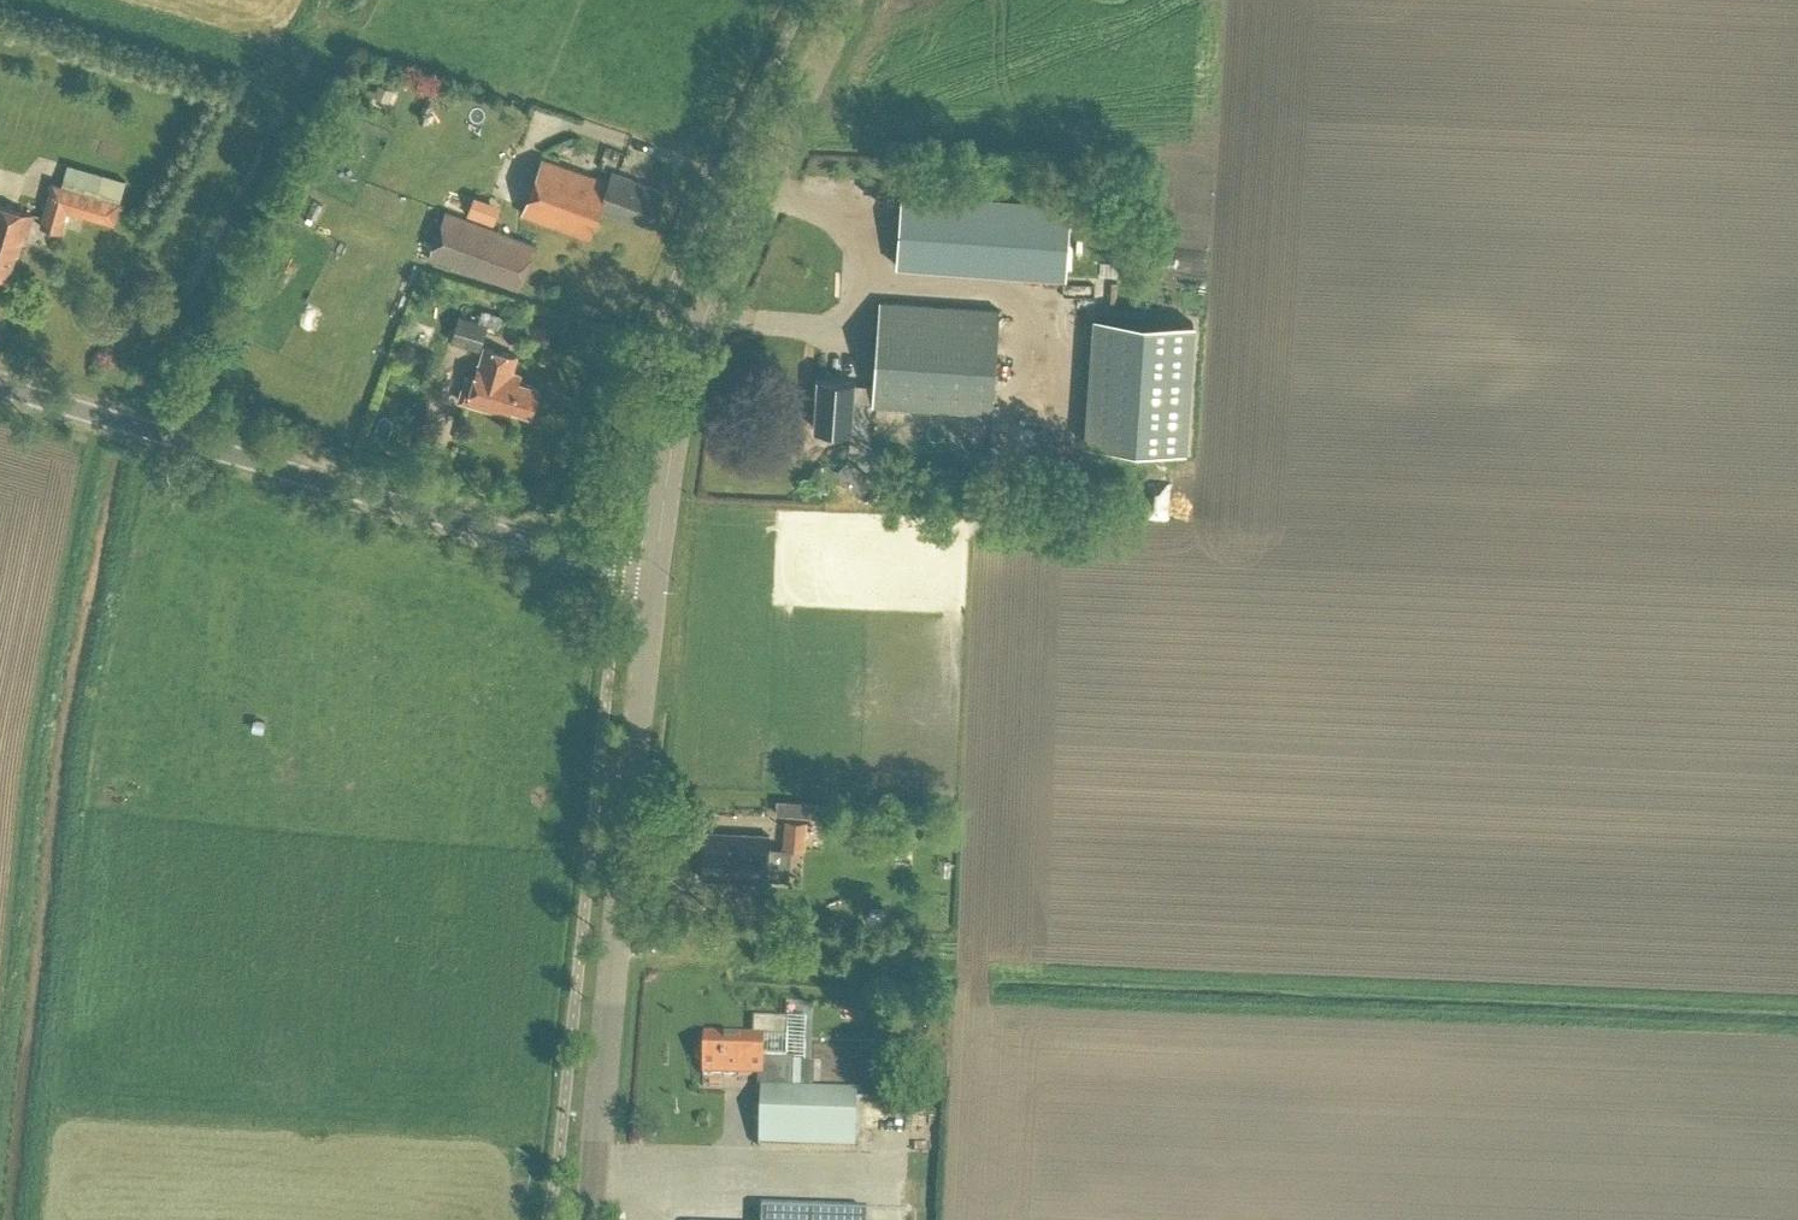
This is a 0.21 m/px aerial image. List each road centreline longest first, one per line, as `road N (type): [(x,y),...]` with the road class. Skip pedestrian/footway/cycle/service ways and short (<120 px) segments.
road 1 (unclassified): [(655,574),(0,381)]
road 2 (secondary): [(590,1219),(655,574)]
road 3 (secondary): [(655,574),(679,407),(709,305),(851,0)]

